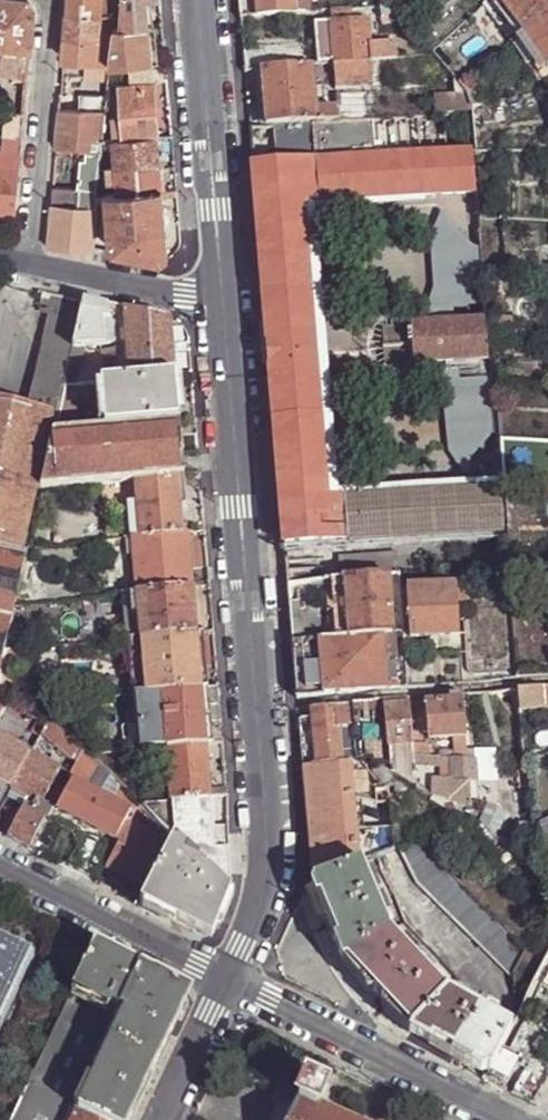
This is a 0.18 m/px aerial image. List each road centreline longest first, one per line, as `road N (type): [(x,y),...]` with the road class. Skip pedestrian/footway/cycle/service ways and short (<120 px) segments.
road 1 (residential): [(230,978),(265,883),(266,846),(223,308)]
road 2 (residential): [(505,1119),(230,978)]
road 3 (residential): [(223,308),(200,0)]
road 4 (residential): [(49,0),(26,262)]
road 5 (residential): [(230,978),(0,863)]
road 6 (residential): [(223,308),(26,262)]
road 7 (unclassified): [(165,1119),(230,978)]

